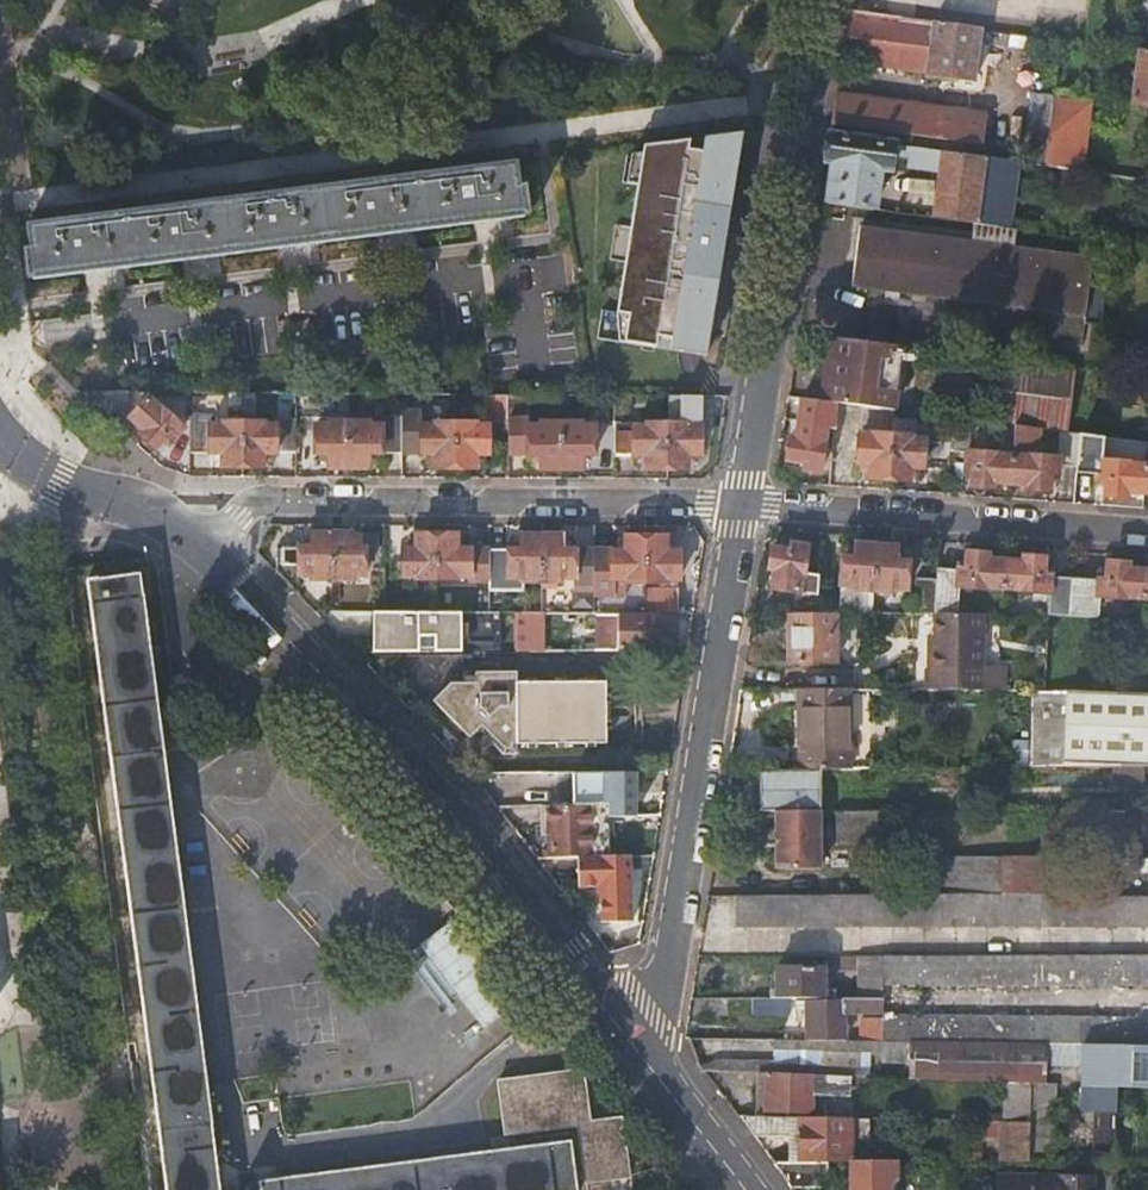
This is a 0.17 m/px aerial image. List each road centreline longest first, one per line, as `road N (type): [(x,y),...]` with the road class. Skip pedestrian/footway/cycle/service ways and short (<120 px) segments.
road 1 (residential): [(206,548),(433,785),(635,1032)]
road 2 (residential): [(206,548),(261,506),(742,504)]
road 3 (residential): [(635,1032),(654,1011),(663,975),(742,504)]
road 4 (residential): [(742,504),(832,0)]
road 5 (residential): [(742,504),(1147,536)]
road 6 (residential): [(0,437),(61,478),(145,505),(206,548)]
road 7 (residential): [(635,1032),(752,1189)]

